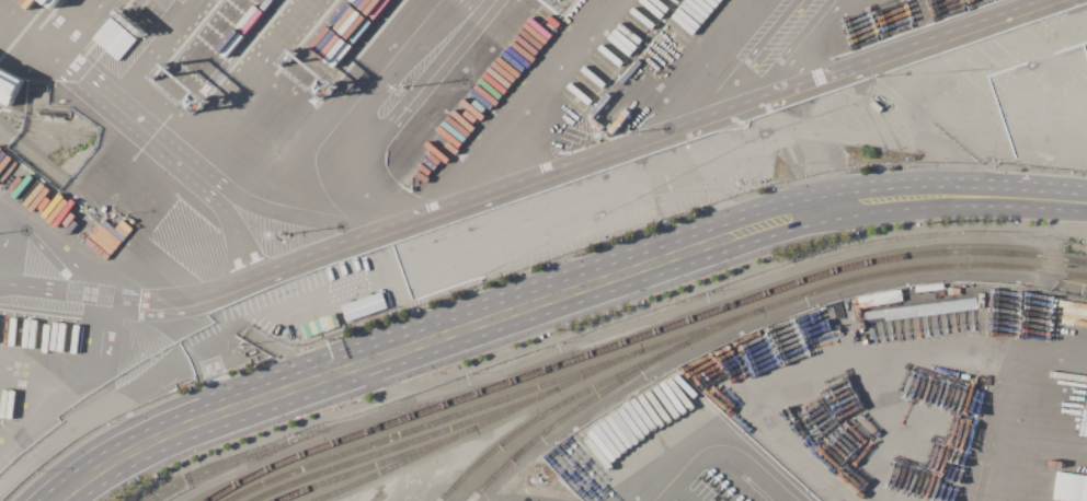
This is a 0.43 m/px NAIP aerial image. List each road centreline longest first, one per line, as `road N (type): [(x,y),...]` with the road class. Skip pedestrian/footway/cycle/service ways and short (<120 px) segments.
road 1 (secondary): [(883,202),(766,226),(195,424)]
road 2 (secondary): [(195,424),(112,465),(62,500)]

